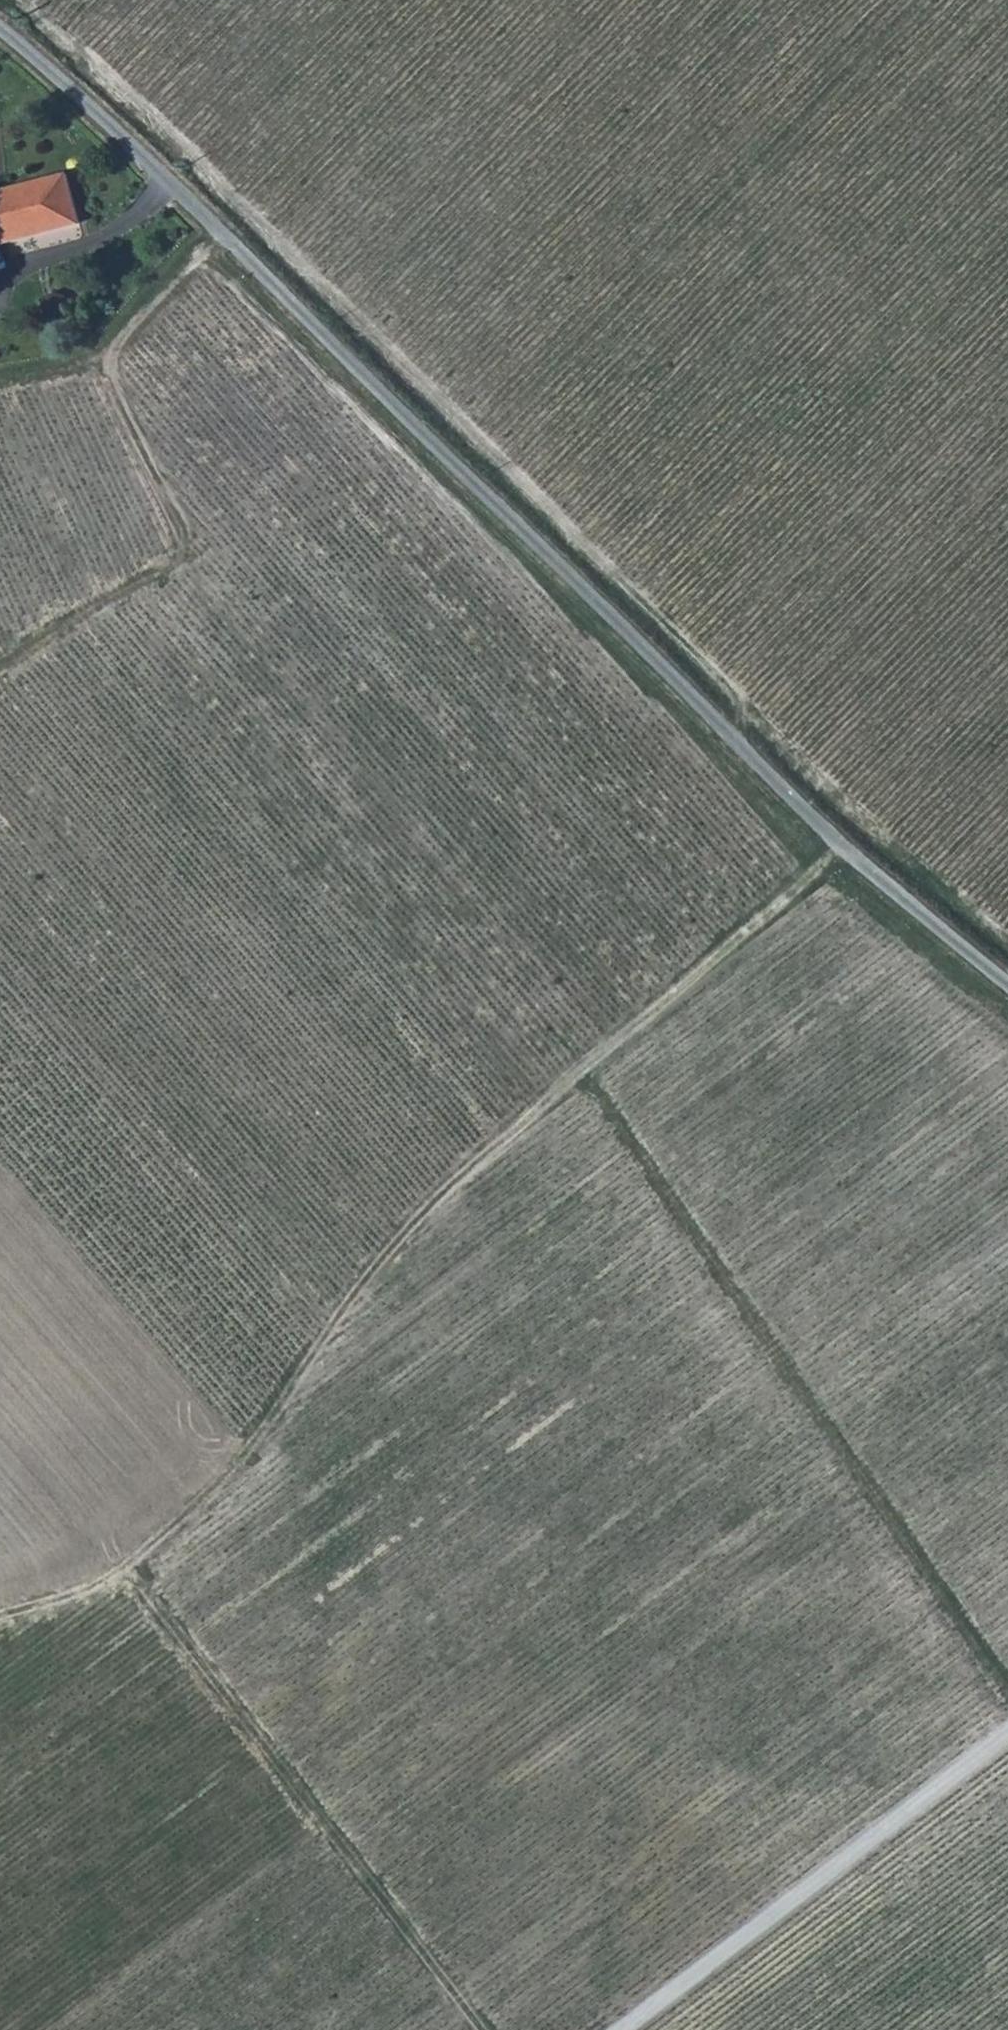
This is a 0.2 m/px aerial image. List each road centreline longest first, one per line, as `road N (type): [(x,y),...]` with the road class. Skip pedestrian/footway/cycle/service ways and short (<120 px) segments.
road 1 (track): [(851,858),(448,1193),(381,1259),(181,1528),(0,1615)]
road 2 (track): [(1007,1732),(616,2029)]
road 3 (unclassified): [(0,27),(179,193)]

